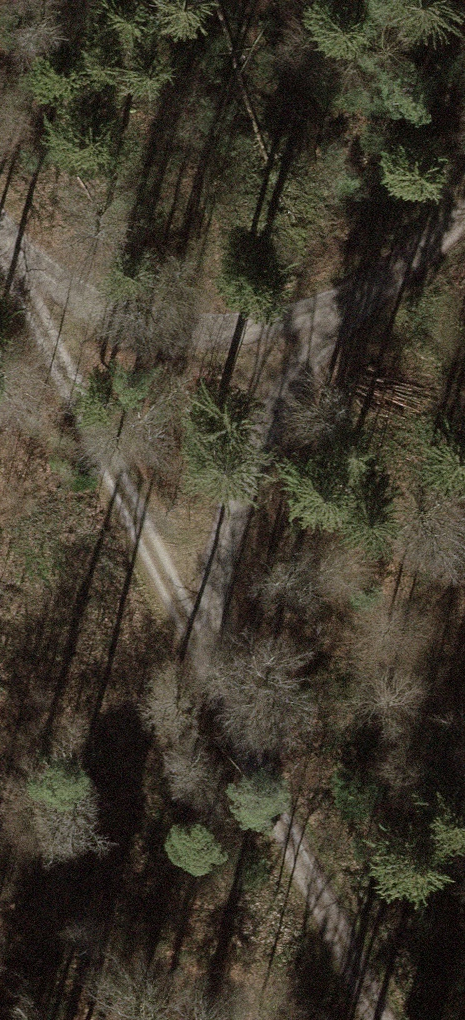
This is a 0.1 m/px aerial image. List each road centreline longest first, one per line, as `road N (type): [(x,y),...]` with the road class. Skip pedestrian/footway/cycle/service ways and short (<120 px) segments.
road 1 (track): [(386,1019),(0,234)]
road 2 (track): [(196,627),(253,452),(357,304),(464,220)]
road 3 (track): [(357,304),(214,327),(80,295),(4,243)]

